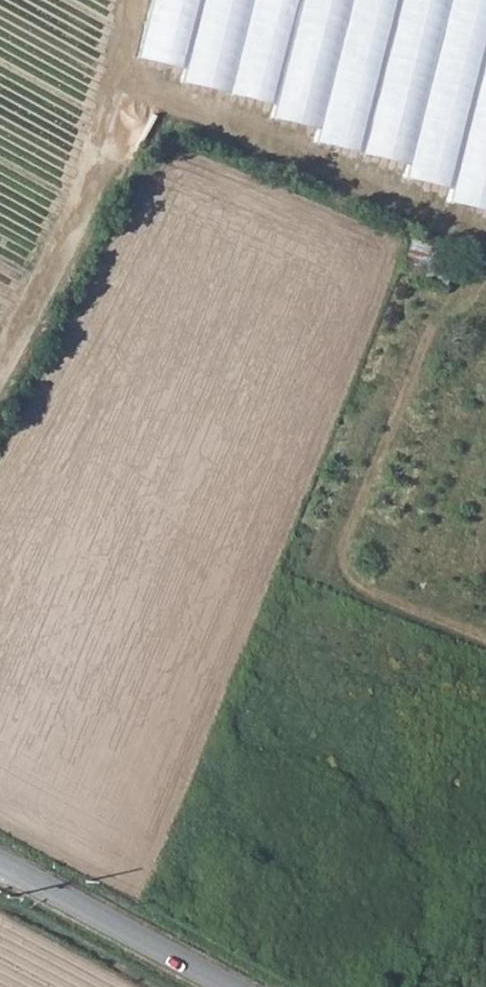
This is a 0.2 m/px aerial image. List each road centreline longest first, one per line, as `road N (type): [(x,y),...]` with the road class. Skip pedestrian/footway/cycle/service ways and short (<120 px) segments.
road 1 (tertiary): [(0,861),(235,986)]

